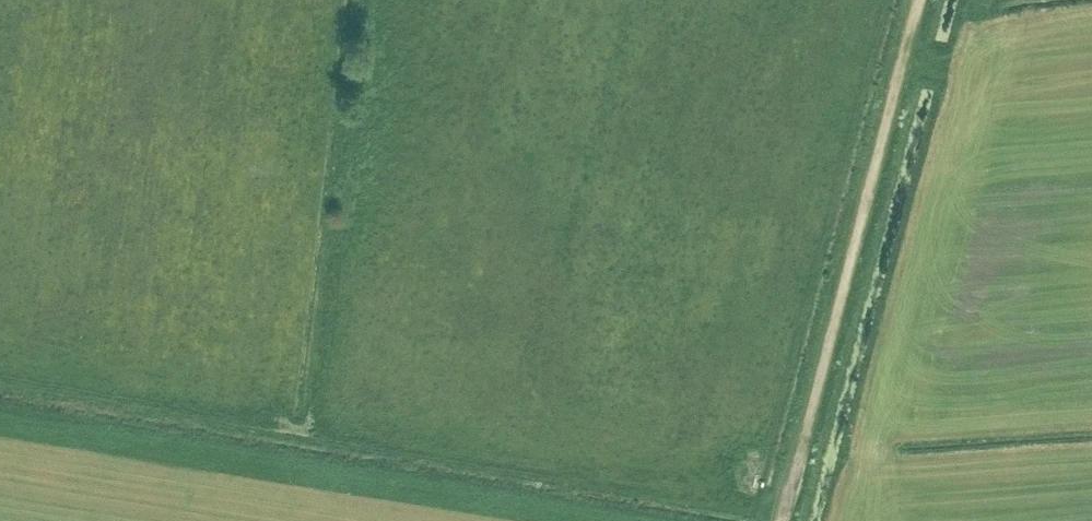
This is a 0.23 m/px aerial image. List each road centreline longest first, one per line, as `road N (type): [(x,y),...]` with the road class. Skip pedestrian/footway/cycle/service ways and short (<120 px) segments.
road 1 (track): [(911,0),(777,520)]

